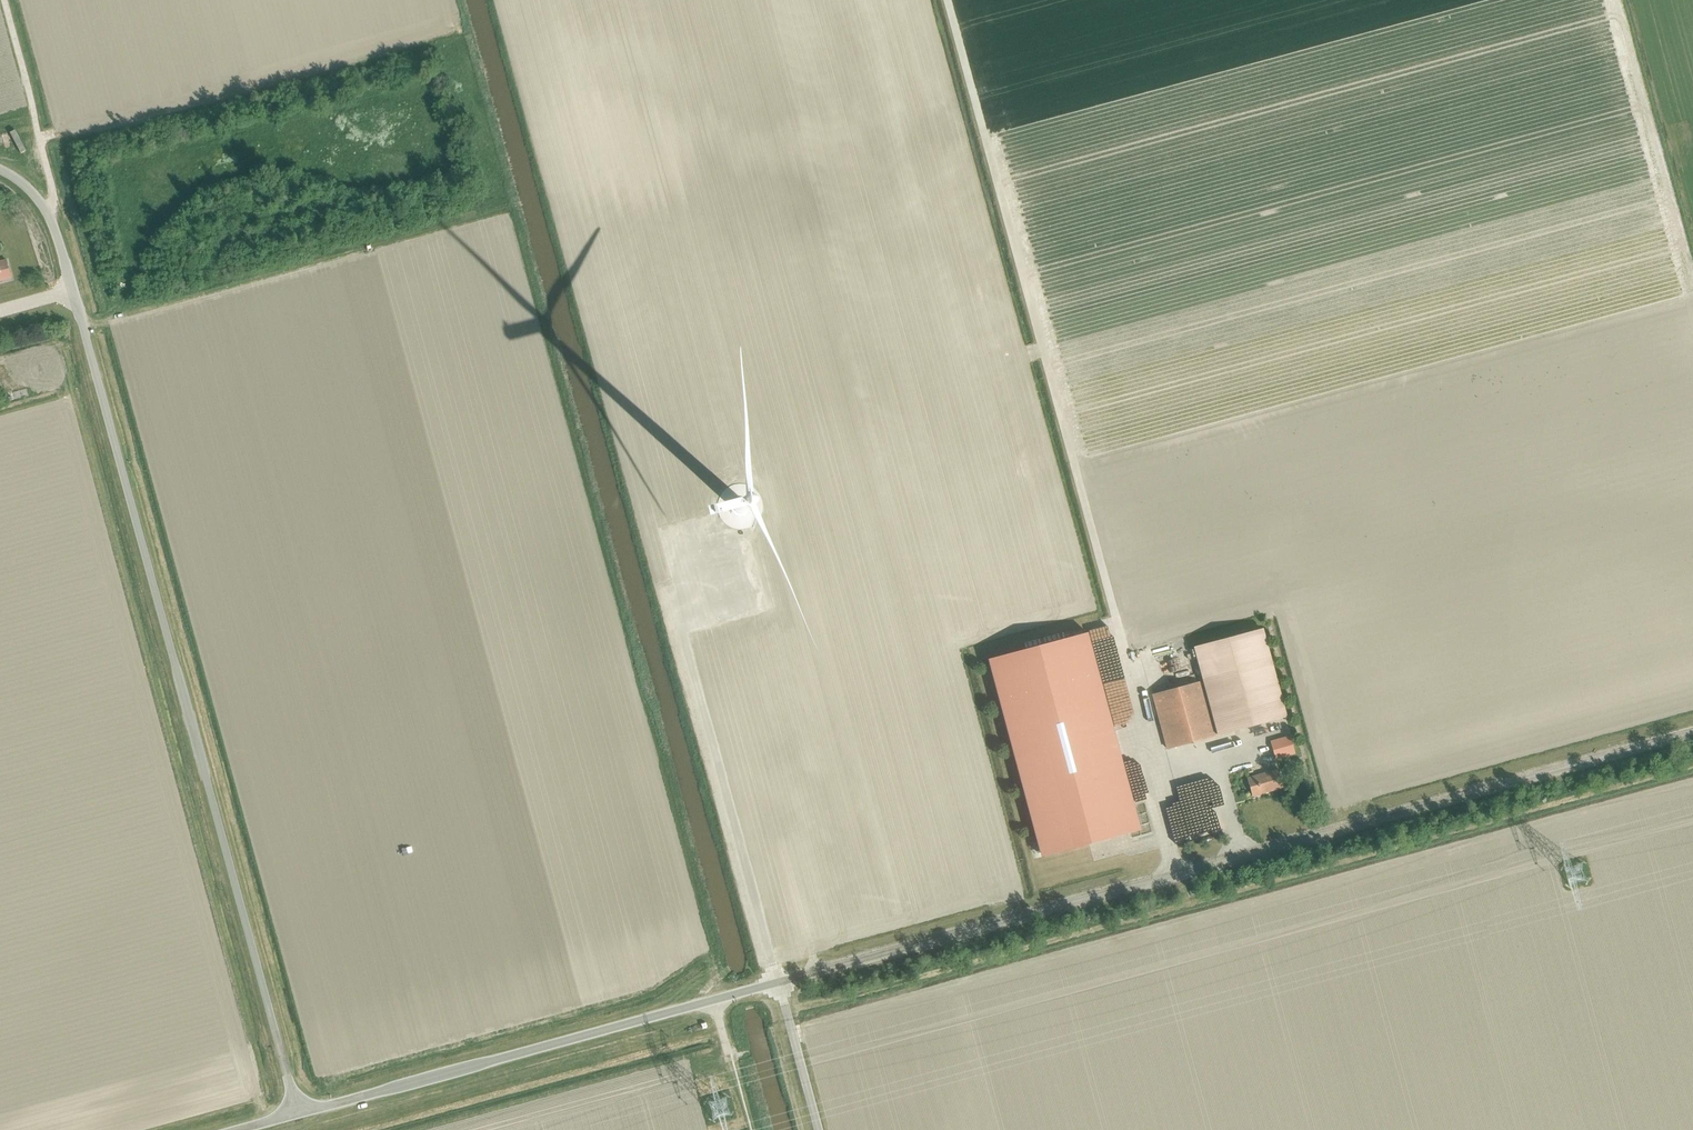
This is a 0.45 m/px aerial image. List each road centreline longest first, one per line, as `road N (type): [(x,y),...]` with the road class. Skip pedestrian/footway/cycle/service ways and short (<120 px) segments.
road 1 (unclassified): [(1692,733),(294,1113)]
road 2 (unclassified): [(0,174),(35,200),(52,230),(294,1113)]

